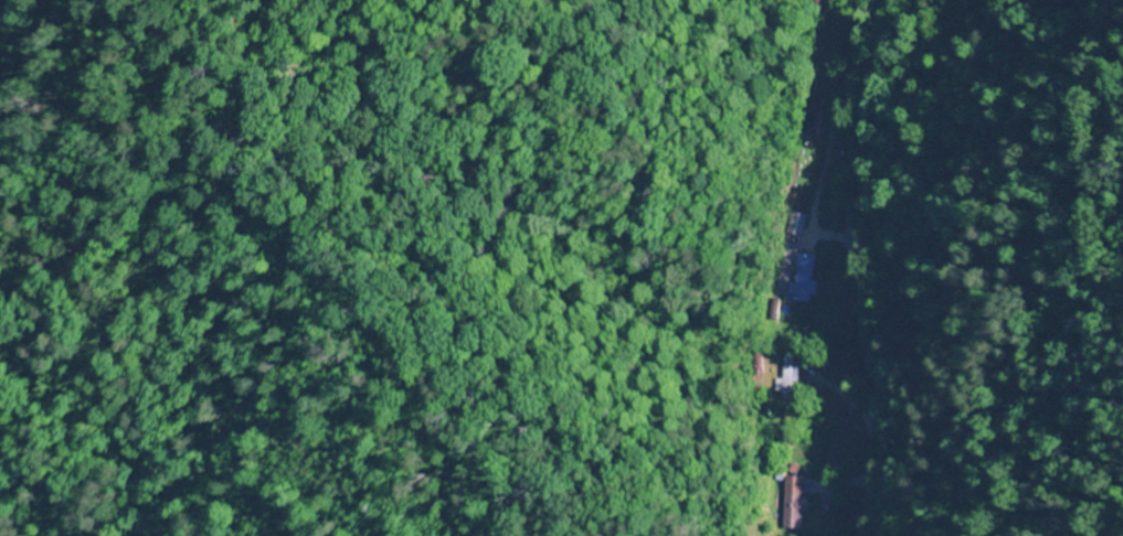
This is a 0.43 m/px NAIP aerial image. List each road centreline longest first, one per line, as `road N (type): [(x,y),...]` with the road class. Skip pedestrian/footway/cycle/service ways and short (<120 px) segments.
road 1 (residential): [(833,236),(854,261),(869,376),(865,535)]

